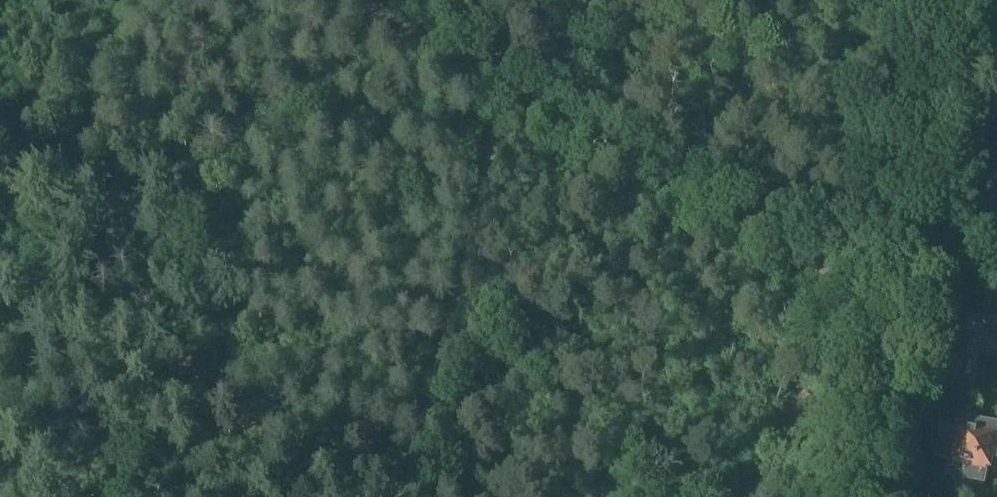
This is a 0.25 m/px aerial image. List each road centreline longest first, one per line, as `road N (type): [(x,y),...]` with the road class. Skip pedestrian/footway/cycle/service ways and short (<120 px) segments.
road 1 (track): [(887,301),(503,89),(364,0)]
road 2 (track): [(503,89),(402,496)]
road 3 (track): [(933,0),(887,301)]
road 4 (track): [(887,301),(855,496)]

